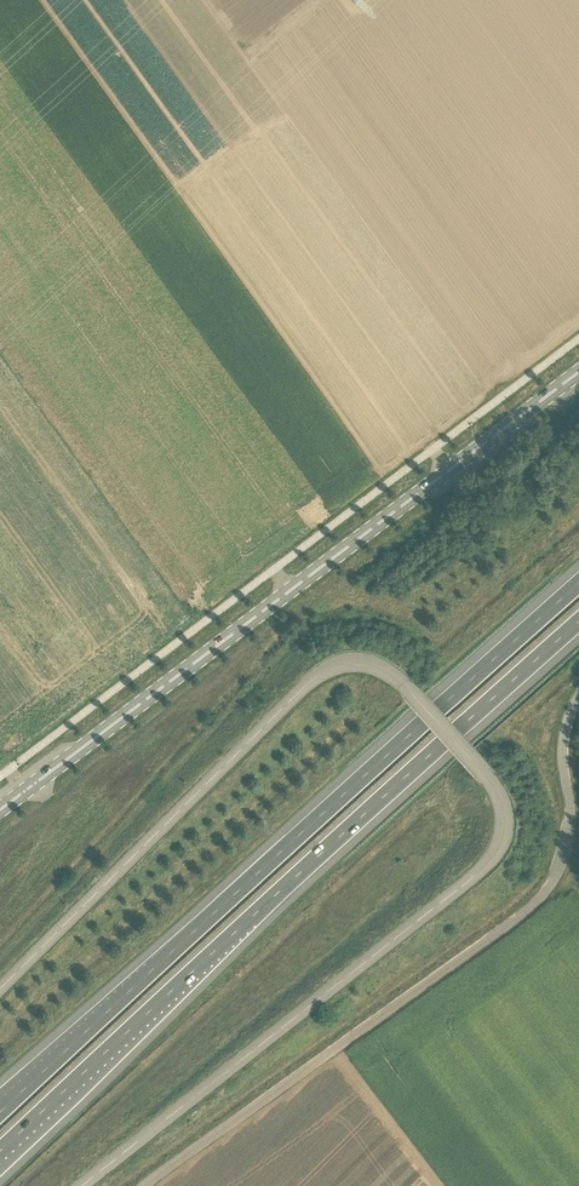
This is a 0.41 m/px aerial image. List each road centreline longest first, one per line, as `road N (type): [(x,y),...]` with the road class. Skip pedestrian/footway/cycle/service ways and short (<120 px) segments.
road 1 (unclassified): [(91,1185),(494,860),(505,838),(502,800),(395,677),(364,664),(334,669),(0,998)]
road 2 (motorway): [(0,1151),(578,622)]
road 3 (motorway): [(578,586),(0,1113)]
road 4 (secondary): [(0,810),(578,376)]
road 5 (unclassified): [(143,1185),(546,893),(570,819),(564,750),(578,697)]

